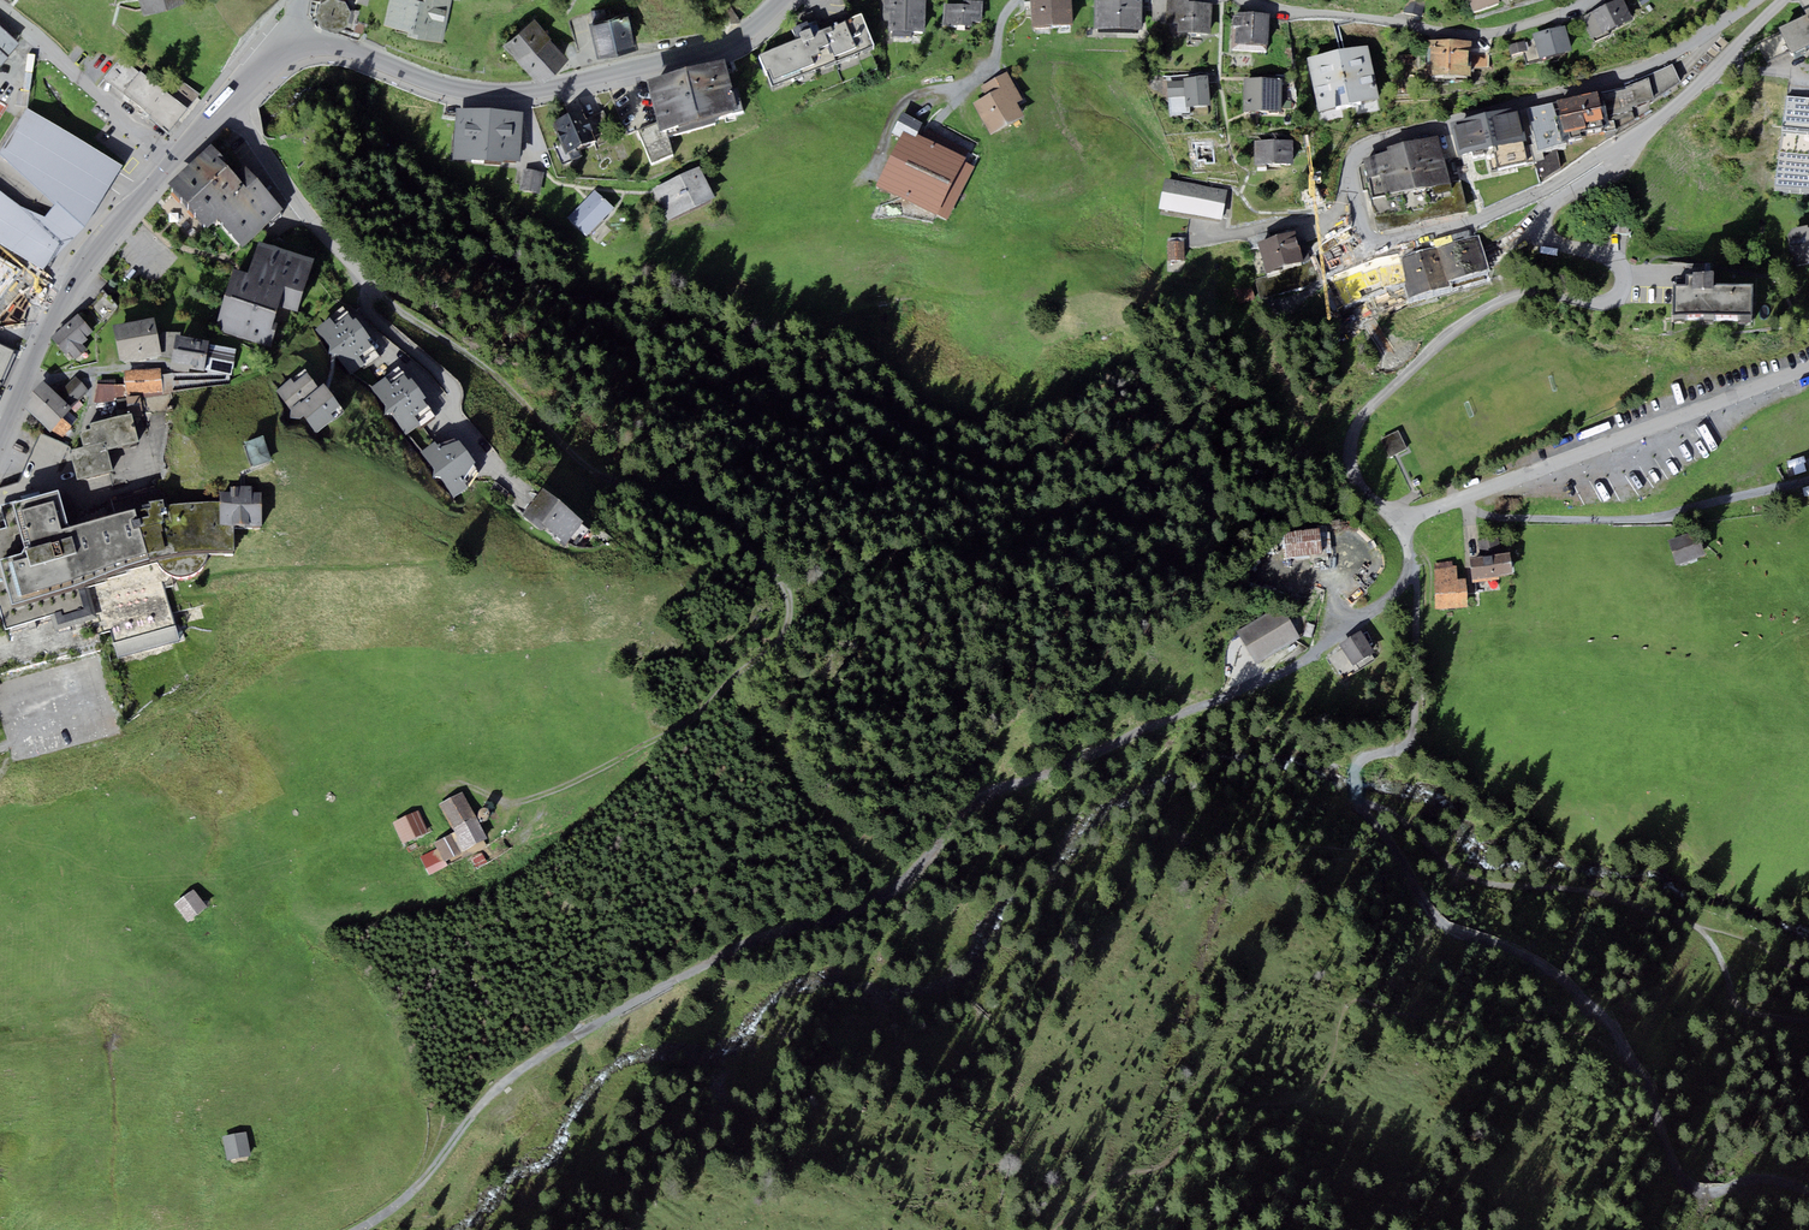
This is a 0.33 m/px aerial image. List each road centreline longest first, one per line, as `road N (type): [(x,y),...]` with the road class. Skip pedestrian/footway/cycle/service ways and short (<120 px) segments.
road 1 (track): [(1412,561),(1380,604),(1321,645),(1168,722),(1013,774),(919,872),(620,1009),(544,1054),(474,1112),(414,1197),(358,1229)]
road 2 (residential): [(1808,367),(1409,524),(1355,482),(1347,459),(1355,433),(1438,340),(1515,298),(1617,296),(1620,264),(1557,245),(1538,226),(1548,209),(1619,163),(1624,145)]
road 3 (track): [(362,284),(446,338),(600,479),(711,516),(789,591),(791,613),(773,647),(719,694),(601,770),(506,809)]
road 4 (residential): [(297,41),(336,45),(428,79),(527,94),(733,43),(781,0)]
road 5 (residential): [(516,491),(454,415),(449,382),(369,310),(356,273),(222,107)]
road 6 (residential): [(1756,0),(1651,64),(1358,148),(1351,174)]
road 7 (residential): [(0,441),(78,280),(222,107)]
road 8 (track): [(1354,793),(1436,917),(1554,972),(1623,1056)]
road 9 (track): [(1354,793),(1413,831),(1452,873),(1501,884),(1574,885),(1699,926)]
road 10 (track): [(1462,500),(1469,514),(1651,519),(1808,480)]
road 11 (residential): [(1249,0),(1297,15),(1491,35),(1592,0)]
road 12 (residential): [(1351,174),(1368,239),(1399,244),(1487,217),(1624,145)]
road 13 (track): [(1623,1056),(1655,1095),(1666,1161),(1808,1189)]
road 14 (track): [(1412,561),(1423,612),(1406,752),(1361,758),(1355,769)]
road 15 (residential): [(1624,145),(1720,68),(1785,0)]
road 16 (residential): [(1351,174),(1334,217),(1196,235)]
road 17 (track): [(1699,926),(1728,961),(1750,1012),(1808,1021)]

